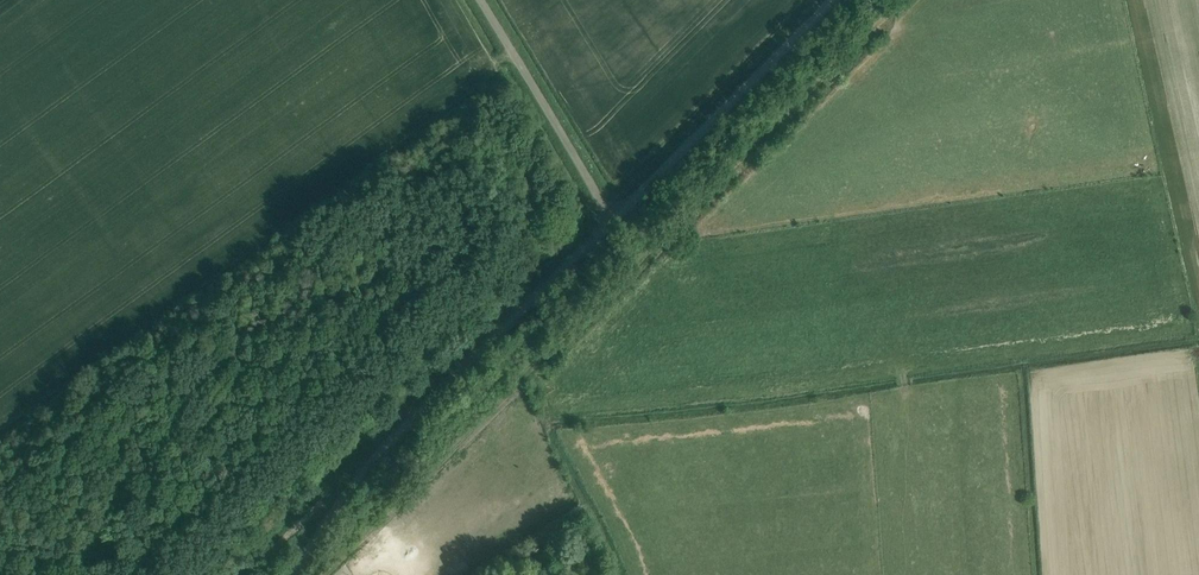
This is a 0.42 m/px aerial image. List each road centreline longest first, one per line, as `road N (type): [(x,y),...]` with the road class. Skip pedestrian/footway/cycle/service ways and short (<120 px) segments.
road 1 (track): [(324,574),(905,0)]
road 2 (unclassified): [(289,574),(383,447),(828,0)]
road 3 (track): [(611,212),(482,0)]

